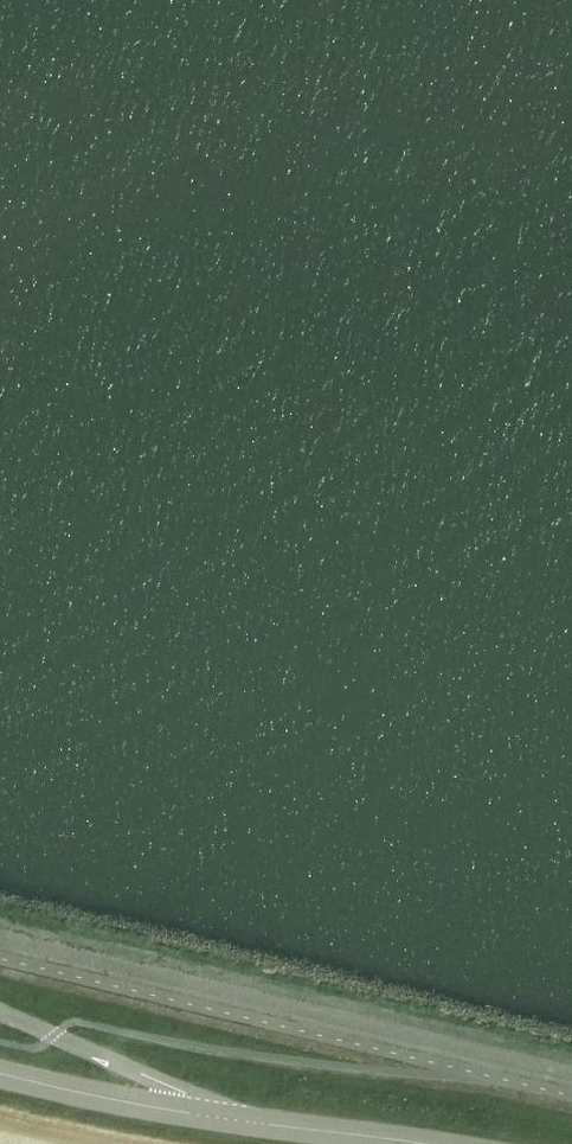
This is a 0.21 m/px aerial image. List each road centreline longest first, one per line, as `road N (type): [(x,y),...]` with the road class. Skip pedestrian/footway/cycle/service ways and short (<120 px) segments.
road 1 (tertiary): [(414,1143),(115,1105),(0,1076)]

